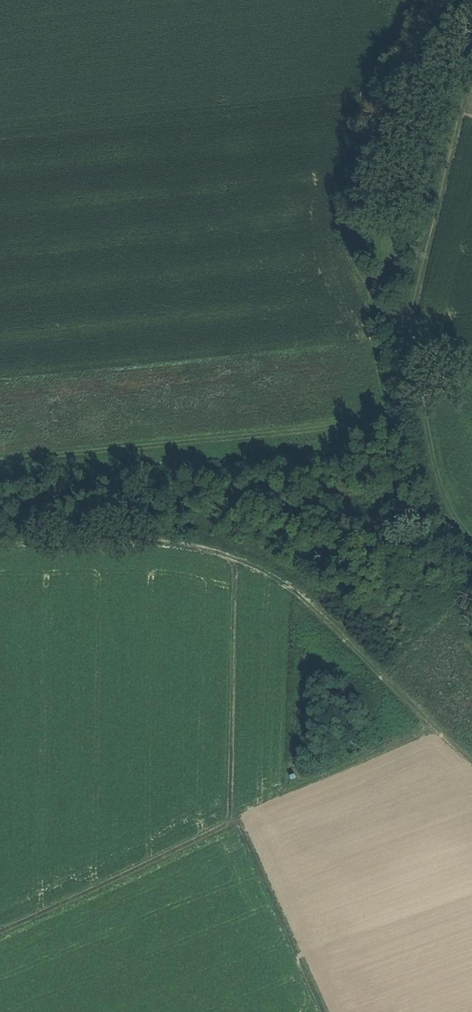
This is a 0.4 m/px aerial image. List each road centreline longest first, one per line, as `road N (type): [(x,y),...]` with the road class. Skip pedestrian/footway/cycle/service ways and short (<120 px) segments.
road 1 (track): [(0,544),(124,545),(226,561),(280,588),(471,765)]
road 2 (track): [(471,78),(449,111),(401,331),(441,505),(471,542)]
road 3 (track): [(0,932),(100,891),(271,798),(435,730)]
road 4 (track): [(323,1011),(228,803),(230,563)]

